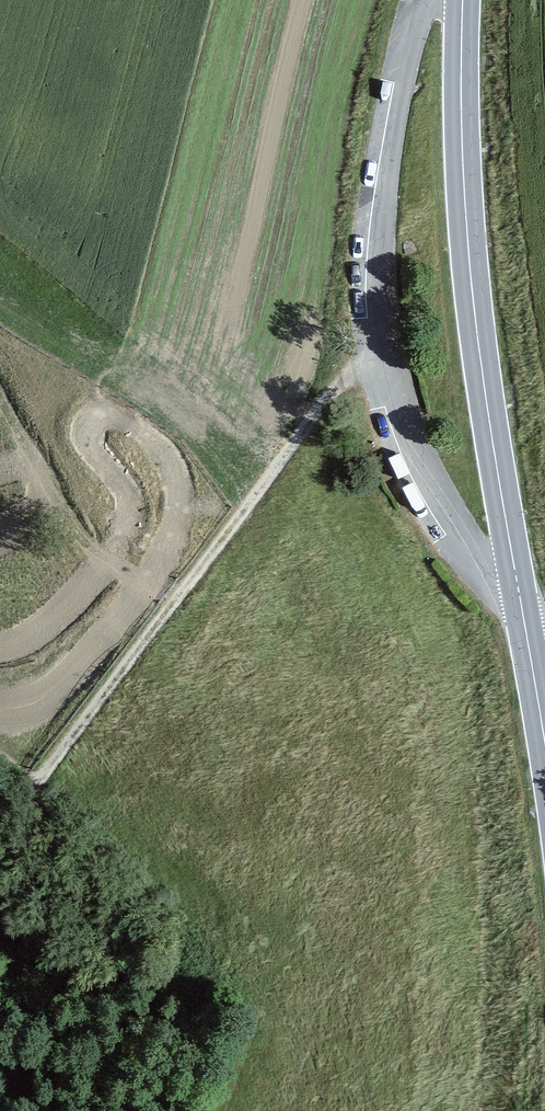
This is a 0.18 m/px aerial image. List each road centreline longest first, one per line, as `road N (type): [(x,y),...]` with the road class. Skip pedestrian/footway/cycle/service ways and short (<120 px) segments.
road 1 (primary): [(462,0),(472,287),(544,754)]
road 2 (track): [(374,354),(352,388),(325,397),(77,727),(0,805)]

